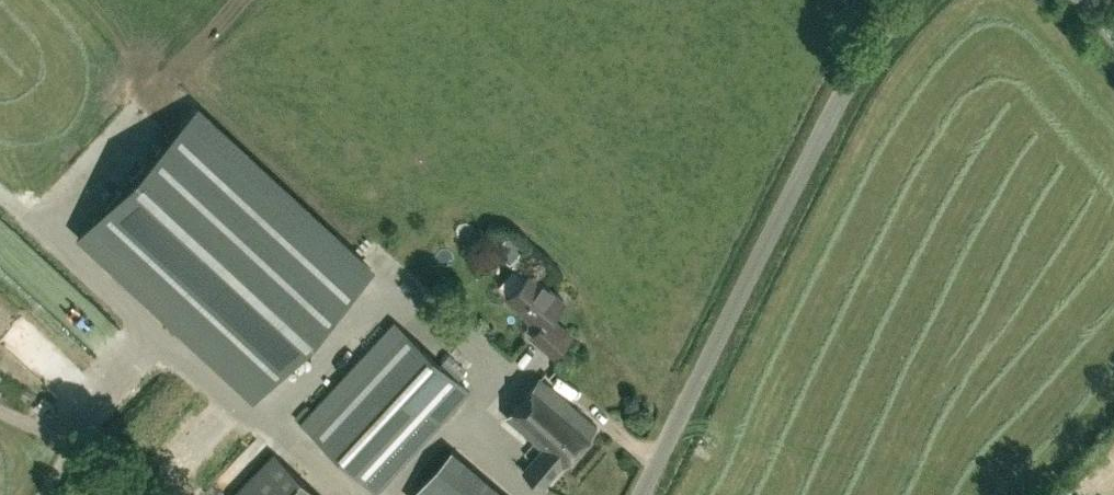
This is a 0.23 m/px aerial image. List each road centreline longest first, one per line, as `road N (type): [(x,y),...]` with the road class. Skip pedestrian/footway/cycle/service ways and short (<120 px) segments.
road 1 (unclassified): [(639,494),(826,114),(856,65),(919,0)]

